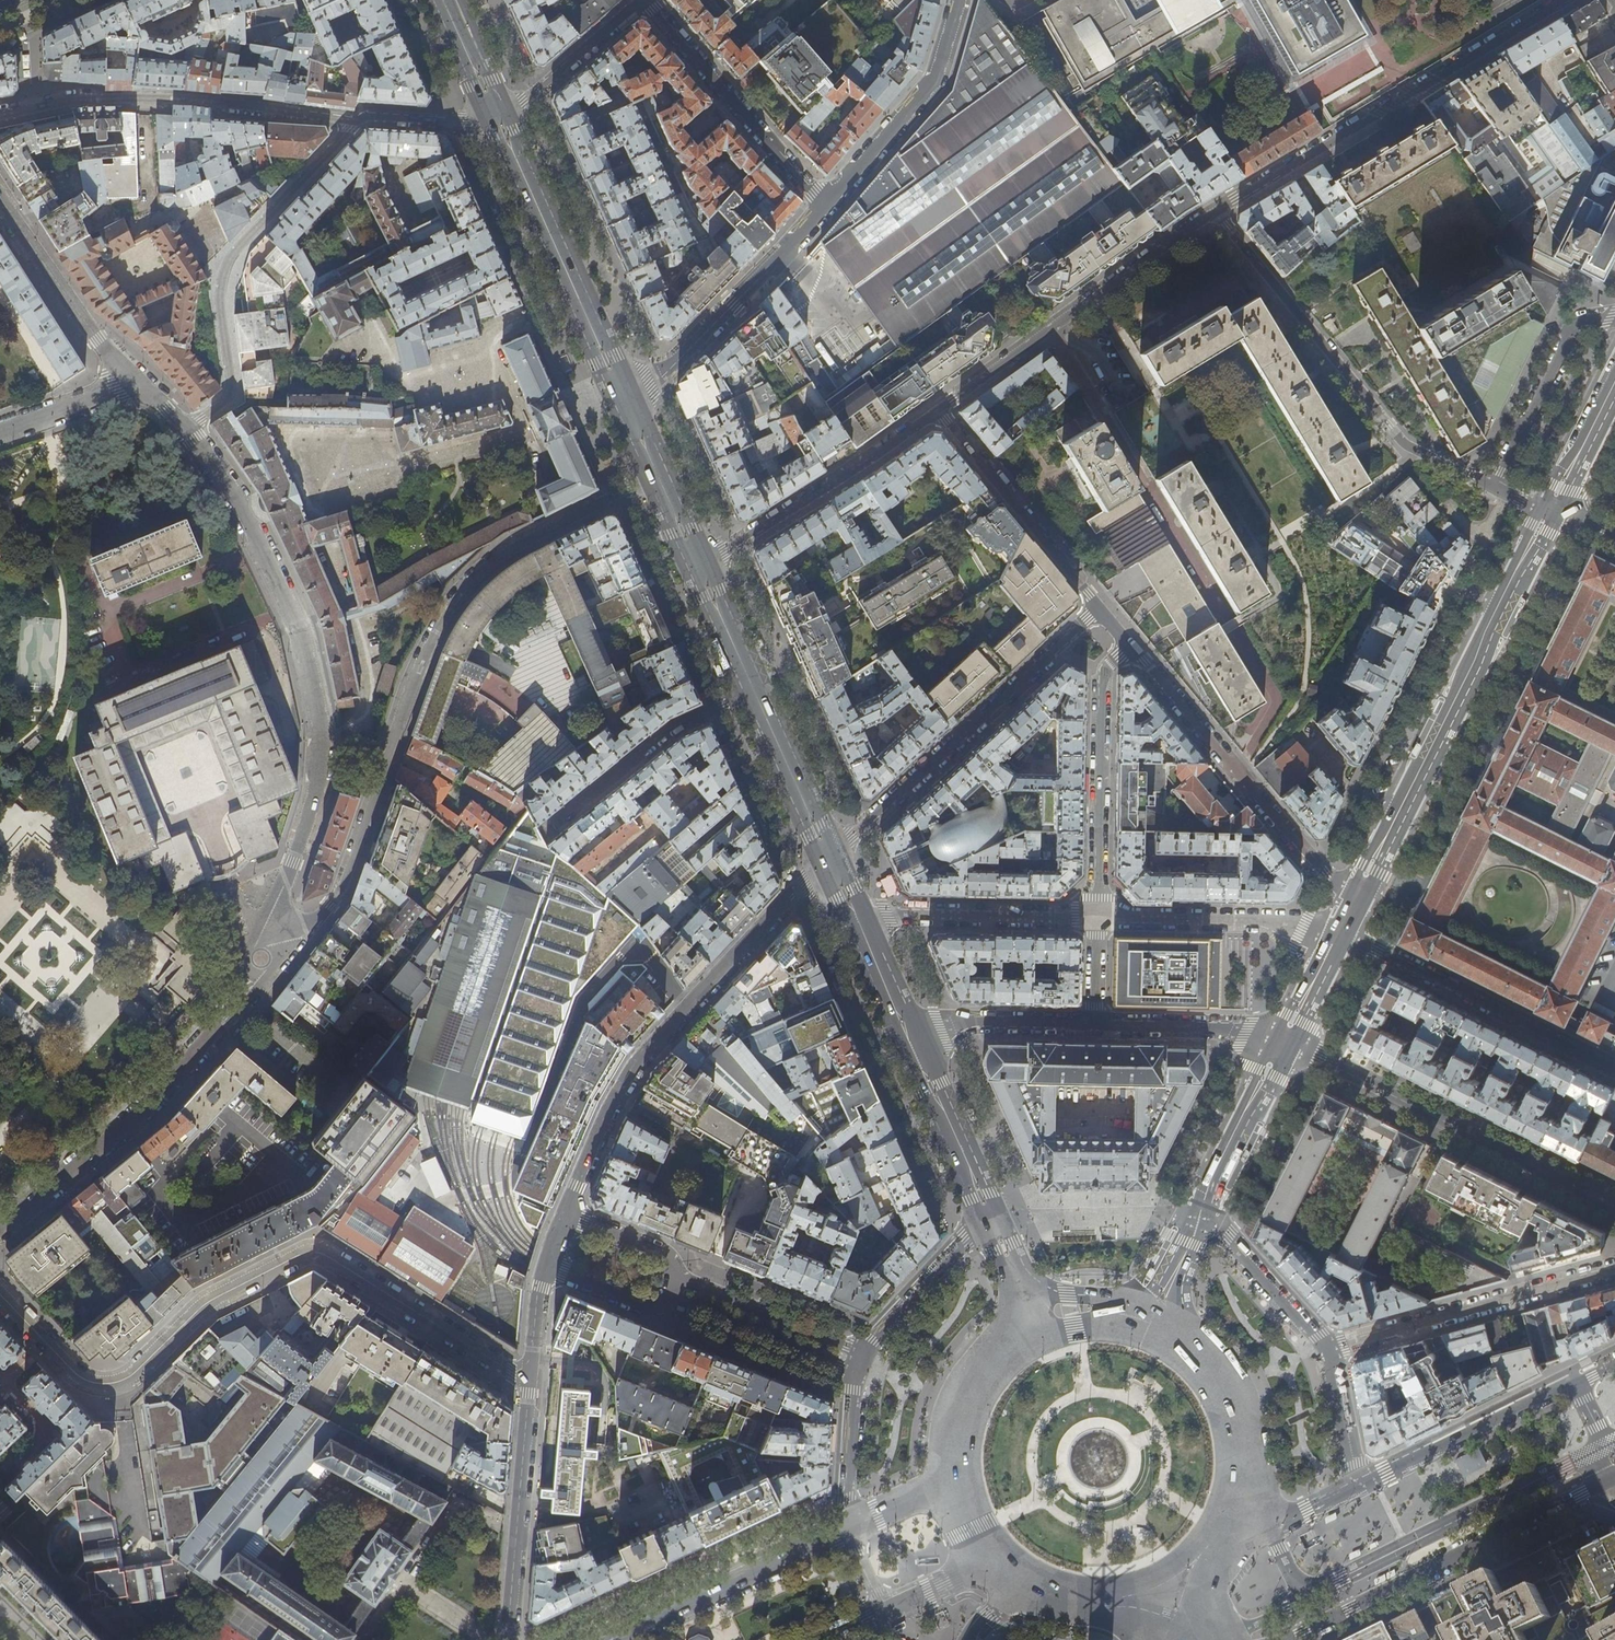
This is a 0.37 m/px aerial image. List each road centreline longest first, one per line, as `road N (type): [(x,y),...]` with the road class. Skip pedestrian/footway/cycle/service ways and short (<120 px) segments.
road 1 (residential): [(531,1383),(316,1251),(207,1302),(136,1372),(112,1383),(73,1372),(0,1296)]
road 2 (residential): [(260,940),(316,791),(321,729),(298,625),(235,499),(188,429)]
road 3 (residential): [(1216,212),(1406,444),(1554,509)]
road 4 (residential): [(564,1213),(637,1065),(830,858)]
road 5 (primary): [(1353,906),(1554,509)]
road 6 (residential): [(1565,0),(1216,212)]
road 7 (residential): [(188,429),(231,394),(220,304),(230,262),(356,121)]
road 8 (residential): [(1101,606),(830,858)]
road 9 (residential): [(1285,1042),(1614,1207)]
road 10 (primary): [(1286,1639),(1614,1476)]
road 11 (residential): [(0,116),(138,97),(356,121)]
road 12 (residential): [(0,1225),(129,1121),(256,977)]
road 13 (residential): [(1216,212),(937,409)]
road 14 (residential): [(1353,906),(1134,644)]
road 15 (secondary): [(628,408),(495,112)]
road 16 (residential): [(1341,931),(1614,1068)]
road 17 (residential): [(1328,1348),(1614,1271)]
road 18 (residential): [(1096,918),(1102,674),(1134,644)]
road 19 (residential): [(937,409),(700,565)]
road 20 (residential): [(628,408),(826,206)]
road 21 (residential): [(645,0),(826,206)]
road 22 (primary): [(852,1527),(618,1639)]
road 23 (residential): [(510,1639),(531,1383)]
road 24 (residential): [(1101,606),(937,409)]
road 25 (residential): [(826,206),(936,78),(958,0)]
road 26 (residential): [(756,691),(675,727),(550,828)]
road 27 (residential): [(1341,931),(1096,918)]
road 28 (residential): [(856,915),(1096,918)]
road 29 (primary): [(1574,1383),(1358,1487)]
road 30 (residential): [(141,383),(98,340),(0,196)]
road 31 (secondary): [(991,1218),(907,1026)]
road 32 (primary): [(1220,1510),(1230,1462),(1217,1402),(1188,1363),(1146,1337)]
road 33 (primary): [(1198,1221),(1285,1042)]
road 34 (residential): [(674,1300),(856,1375)]
road 35 (residential): [(863,1354),(681,1279)]
road 36 (residential): [(1092,1027),(1232,1029),(1285,1042)]
road 37 (residential): [(863,1354),(991,1218)]
road 38 (residential): [(495,112),(524,101),(641,0)]
road 39 (residential): [(1092,1027),(907,1026)]
road 40 (secondary): [(830,858),(756,691)]
road 41 (residential): [(1198,1221),(1227,1240),(1328,1348)]
road 42 (secondary): [(700,565),(628,408)]
road 43 (primary): [(1045,1339),(986,1389),(969,1429),(966,1471)]
road 44 (residential): [(852,1527),(856,1375)]
road 45 (residential): [(141,383),(0,432)]
road 46 (primary): [(1358,1487),(1267,1520),(1220,1510)]
road 47 (residential): [(1328,1348),(1358,1487)]
road 48 (residential): [(356,121),(464,120),(495,112)]
road 49 (secondary): [(1146,1337),(1095,1299),(1021,1287)]
road 50 (residential): [(681,1279),(668,1258),(564,1213)]
road 51 (secondary): [(756,691),(700,565)]
road 52 (primary): [(1554,509),(1614,385)]
road 53 (residential): [(547,1267),(650,1308),(674,1300)]
road 54 (primary): [(887,1608),(1007,1556)]
road 55 (primary): [(1146,1337),(1198,1221)]
road 56 (primary): [(966,1471),(852,1527)]
road 57 (primary): [(1285,1042),(1341,931)]
road 58 (secondary): [(495,112),(442,0)]
road 59 (secondary): [(907,1026),(856,915)]

